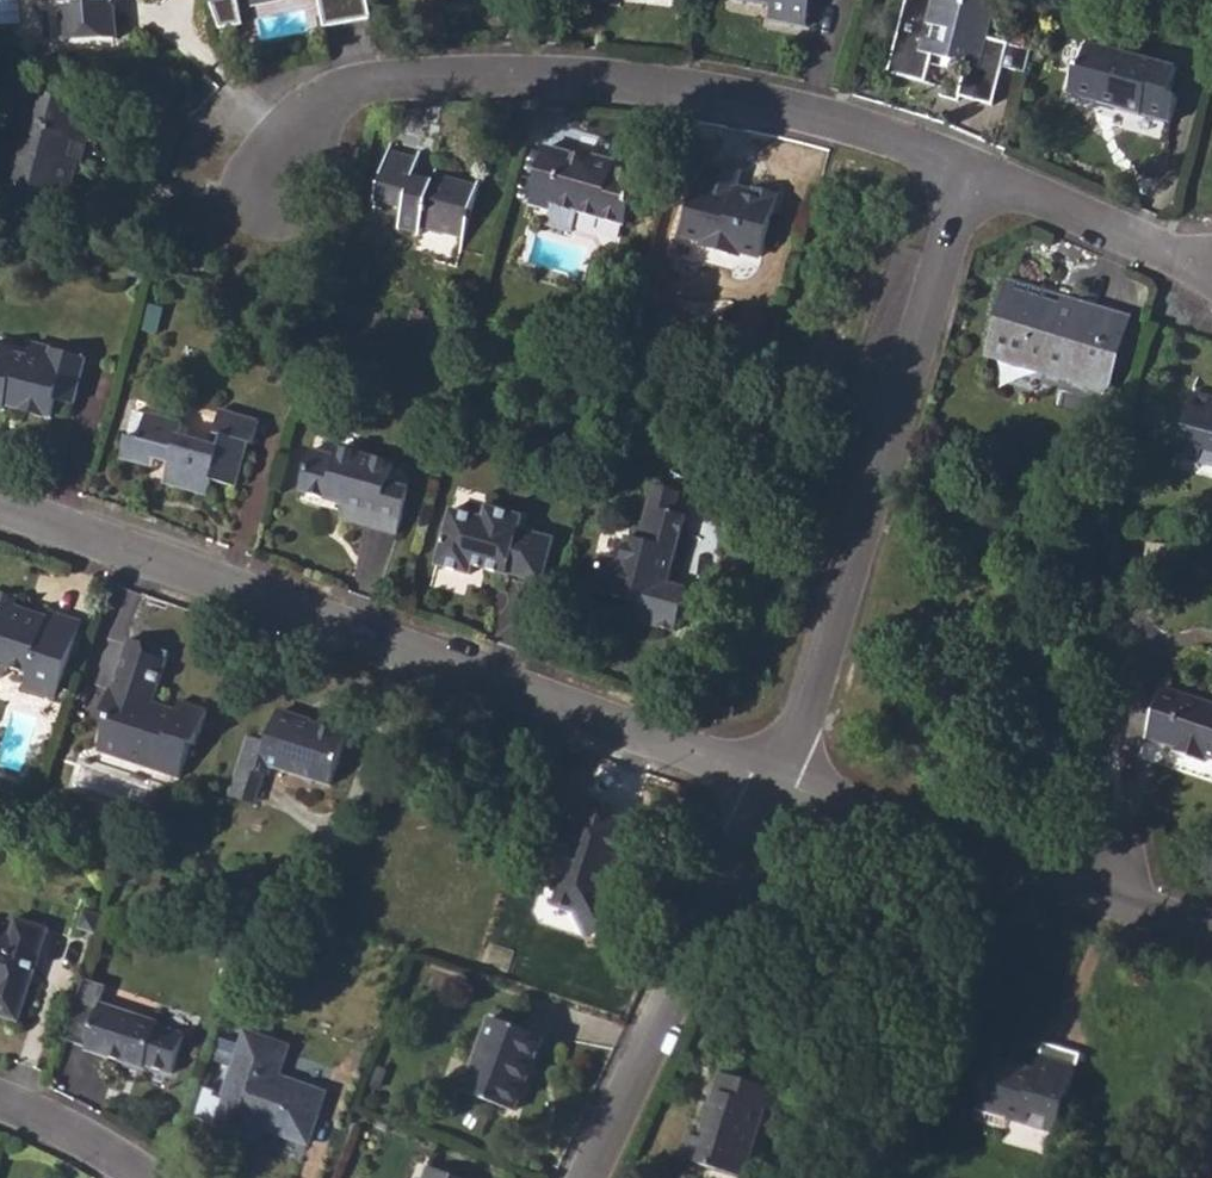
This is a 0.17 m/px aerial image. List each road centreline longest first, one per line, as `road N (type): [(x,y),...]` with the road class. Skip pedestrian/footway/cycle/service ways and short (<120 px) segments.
road 1 (residential): [(776,783),(325,610),(0,511)]
road 2 (residential): [(279,192),(326,102),(355,85),(560,75),(696,88),(845,119),(975,170)]
road 3 (residential): [(975,170),(859,561),(776,783)]
road 4 (residential): [(1211,931),(776,783)]
road 5 (residential): [(776,783),(590,1177)]
road 6 (residential): [(975,170),(1211,266)]
road 7 (residential): [(0,1097),(115,1152),(148,1177)]

